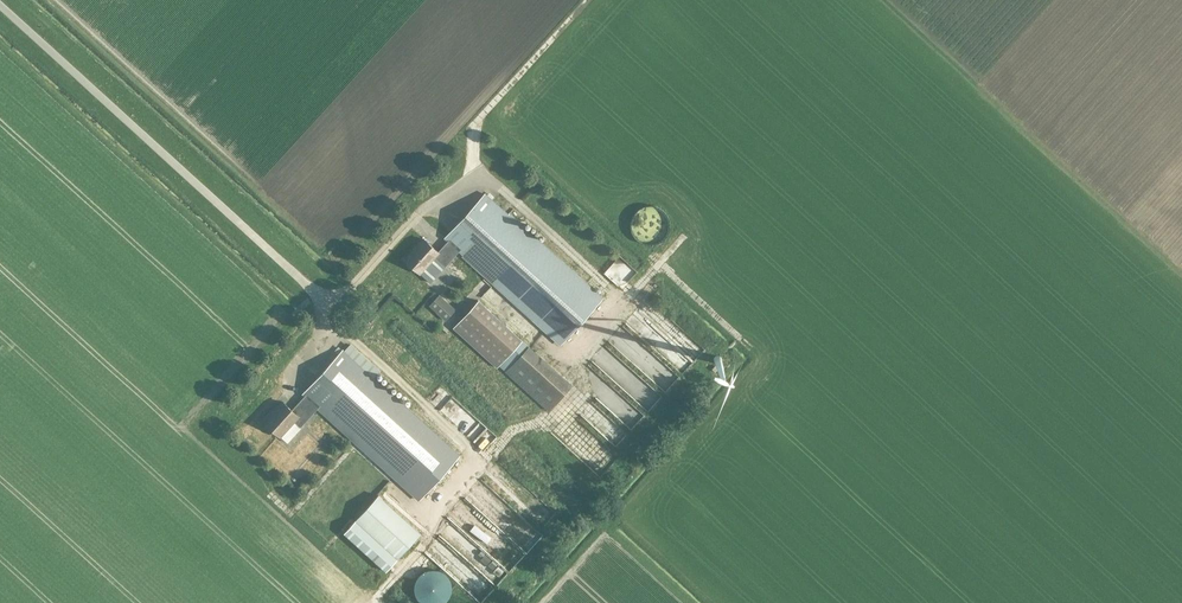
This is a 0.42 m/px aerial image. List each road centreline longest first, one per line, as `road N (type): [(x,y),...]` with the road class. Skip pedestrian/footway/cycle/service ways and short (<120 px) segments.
road 1 (unclassified): [(332,311),(0,6)]
road 2 (track): [(903,0),(658,268)]

